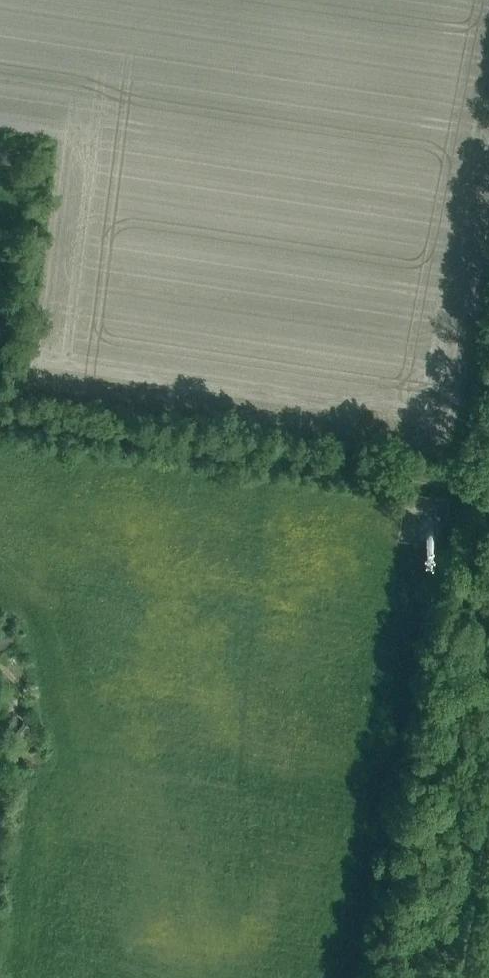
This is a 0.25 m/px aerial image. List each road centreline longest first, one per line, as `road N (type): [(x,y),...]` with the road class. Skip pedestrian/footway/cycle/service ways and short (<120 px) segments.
road 1 (track): [(488,493),(0,419)]

